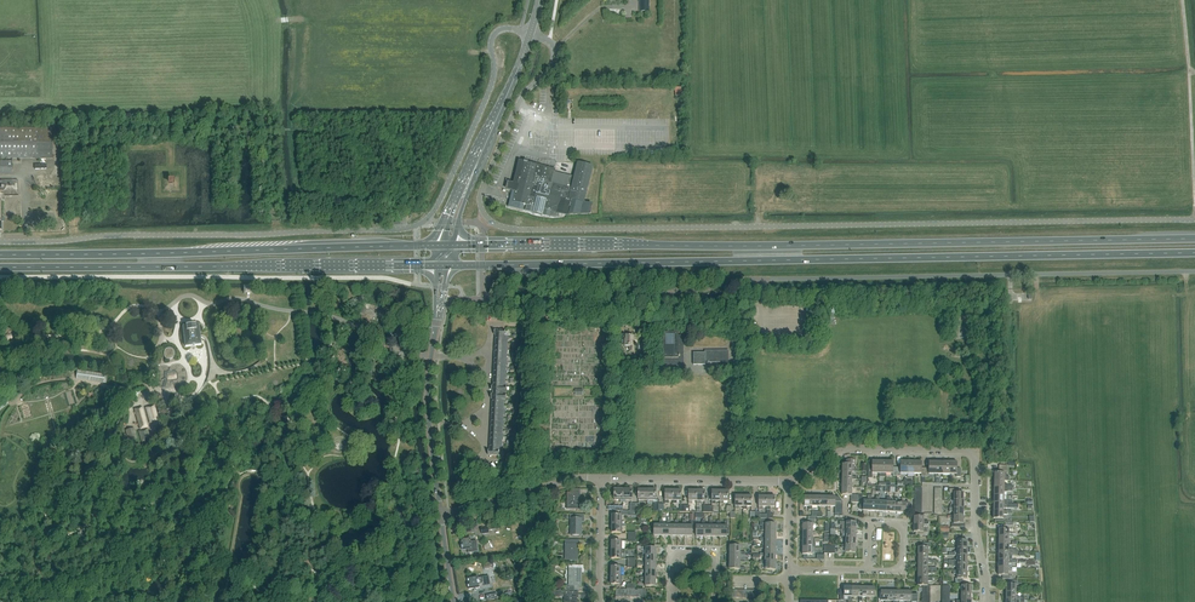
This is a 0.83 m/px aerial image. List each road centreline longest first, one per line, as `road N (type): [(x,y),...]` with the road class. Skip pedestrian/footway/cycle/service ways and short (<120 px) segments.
road 1 (unclassified): [(483,299),(586,305),(747,279),(1194,272)]
road 2 (trunk): [(482,265),(1194,253)]
road 3 (trunk): [(1194,238),(482,245)]
road 4 (unclassified): [(487,220),(524,230),(1194,219)]
road 5 (trunk): [(438,245),(0,256)]
road 6 (trunk): [(0,268),(437,265)]
road 7 (unclassified): [(0,242),(400,230),(426,220)]
road 8 (residential): [(985,601),(970,453),(848,449),(790,481)]
road 9 (unclassified): [(531,32),(507,28),(492,37),(488,93),(426,220)]
road 10 (unclassified): [(487,220),(480,201),(488,174),(522,98),(555,62),(554,43),(531,32)]
road 11 (tertiary): [(441,516),(427,399),(438,300)]
road 12 (residential): [(790,481),(600,478)]
road 13 (track): [(73,240),(74,151),(172,146)]
road 14 (residential): [(600,478),(567,479),(441,516)]
road 15 (residential): [(714,601),(715,552),(671,551),(670,601)]
road 16 (primary): [(500,106),(445,222)]
road 17 (primary): [(459,222),(500,106)]
road 18 (residential): [(600,478),(600,601)]

